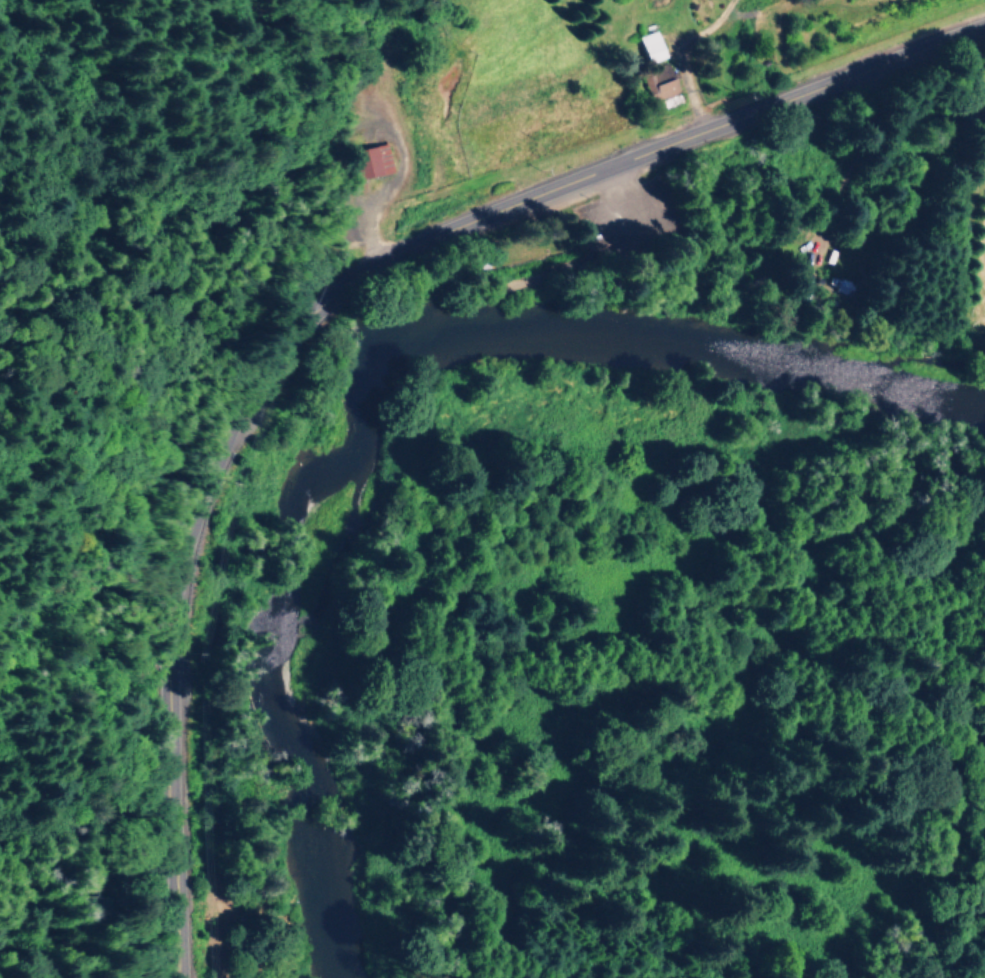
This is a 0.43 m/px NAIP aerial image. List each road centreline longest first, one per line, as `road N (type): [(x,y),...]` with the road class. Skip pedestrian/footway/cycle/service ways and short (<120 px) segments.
road 1 (secondary): [(179,977),(172,648),(187,554),(210,473),(318,305),(378,253),(726,115),(984,25)]

